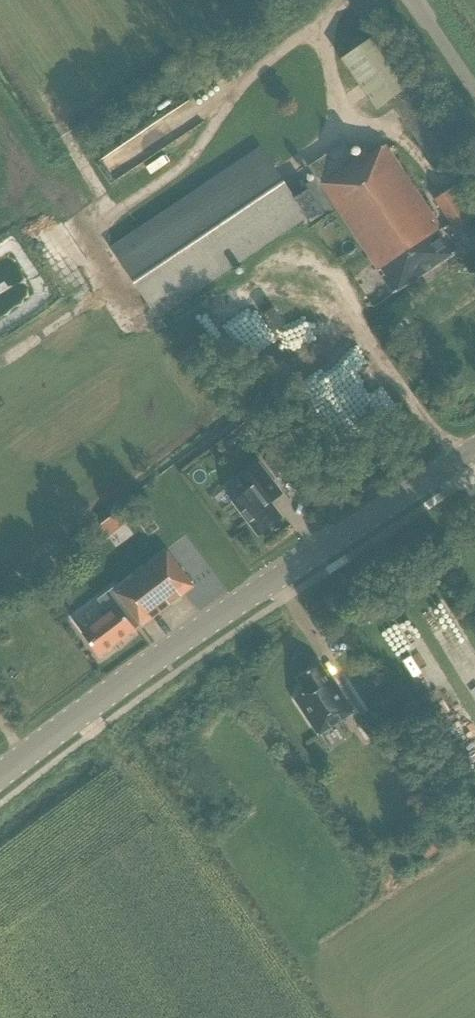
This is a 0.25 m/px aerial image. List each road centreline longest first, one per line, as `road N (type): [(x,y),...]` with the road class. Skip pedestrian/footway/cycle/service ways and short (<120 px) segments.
road 1 (tertiary): [(0,778),(253,588),(474,449)]

